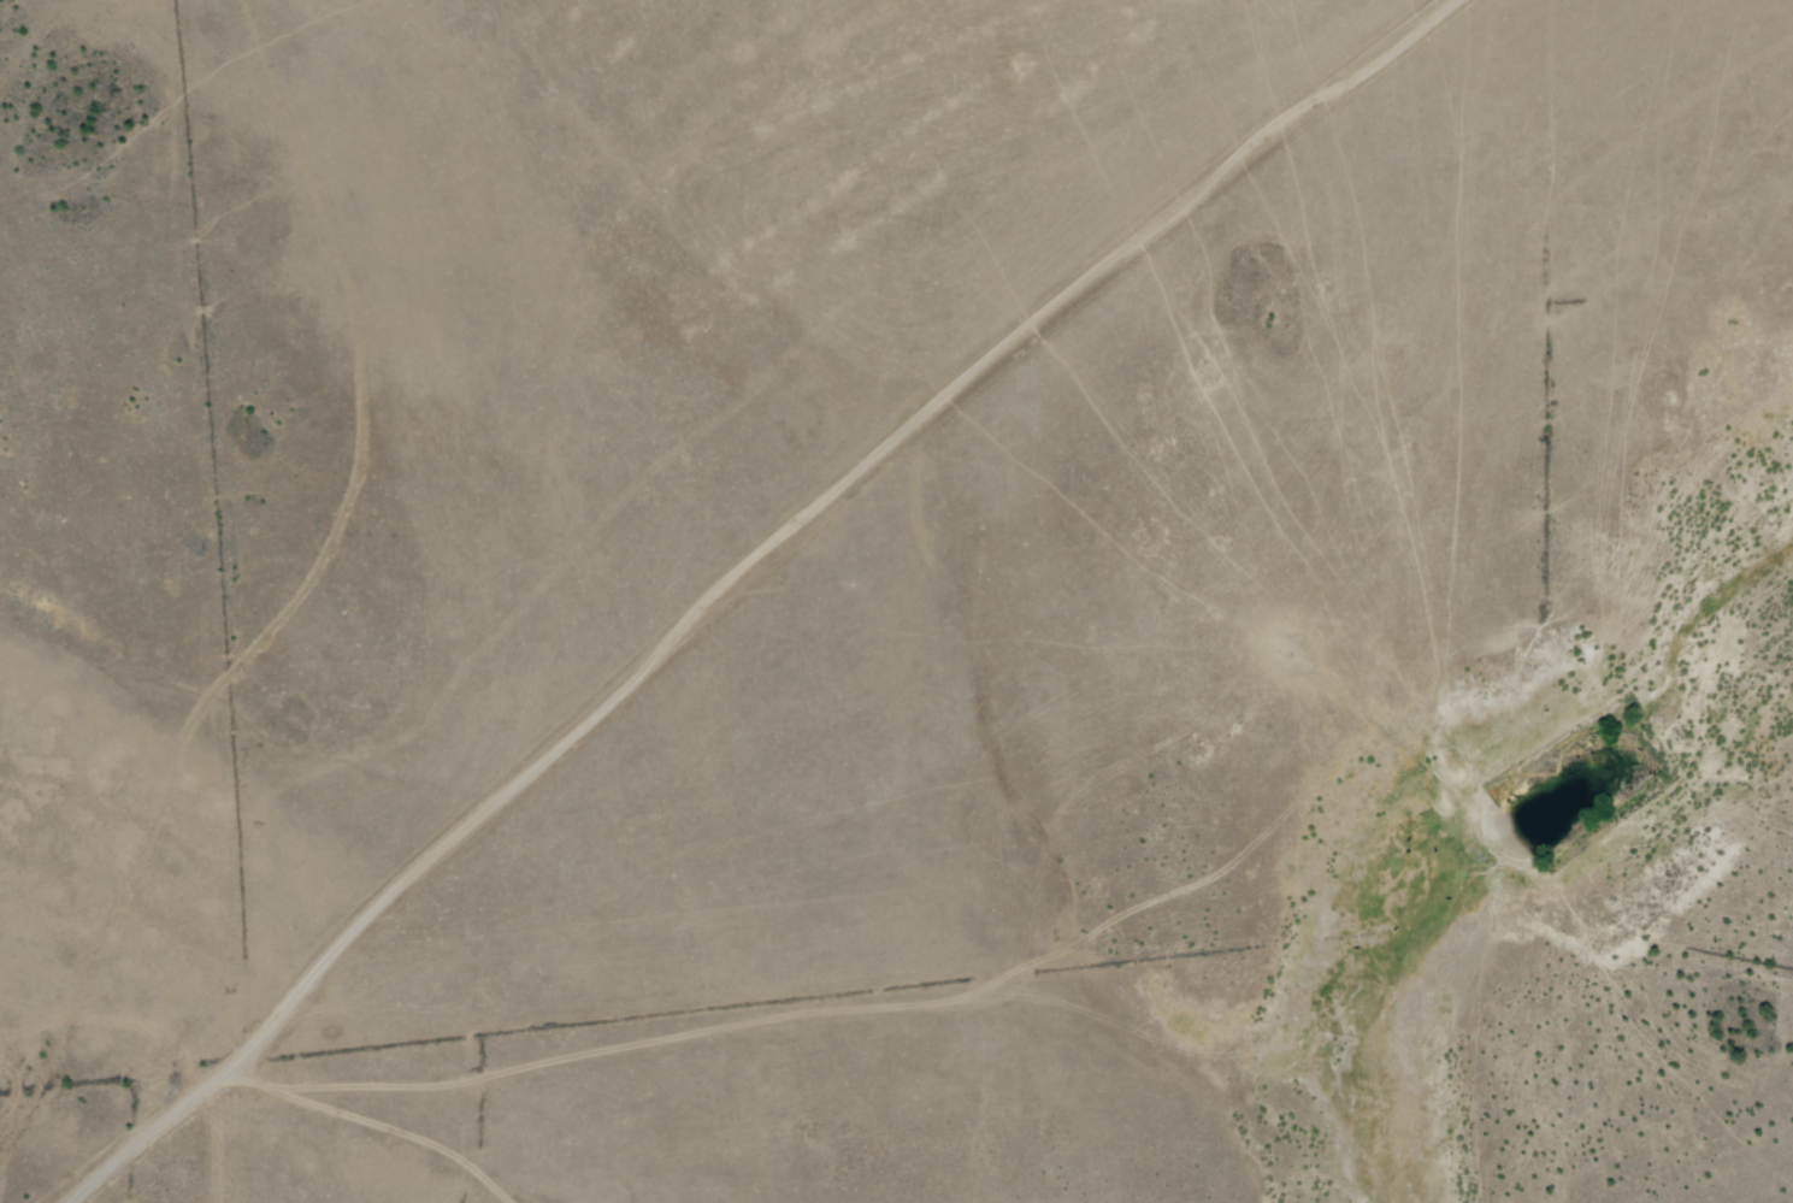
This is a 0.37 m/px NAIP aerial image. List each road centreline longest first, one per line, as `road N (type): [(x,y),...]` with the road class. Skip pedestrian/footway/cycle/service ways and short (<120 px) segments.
road 1 (track): [(56,1202),(237,1052),(411,867),(751,560),(1092,270),(1436,0)]

